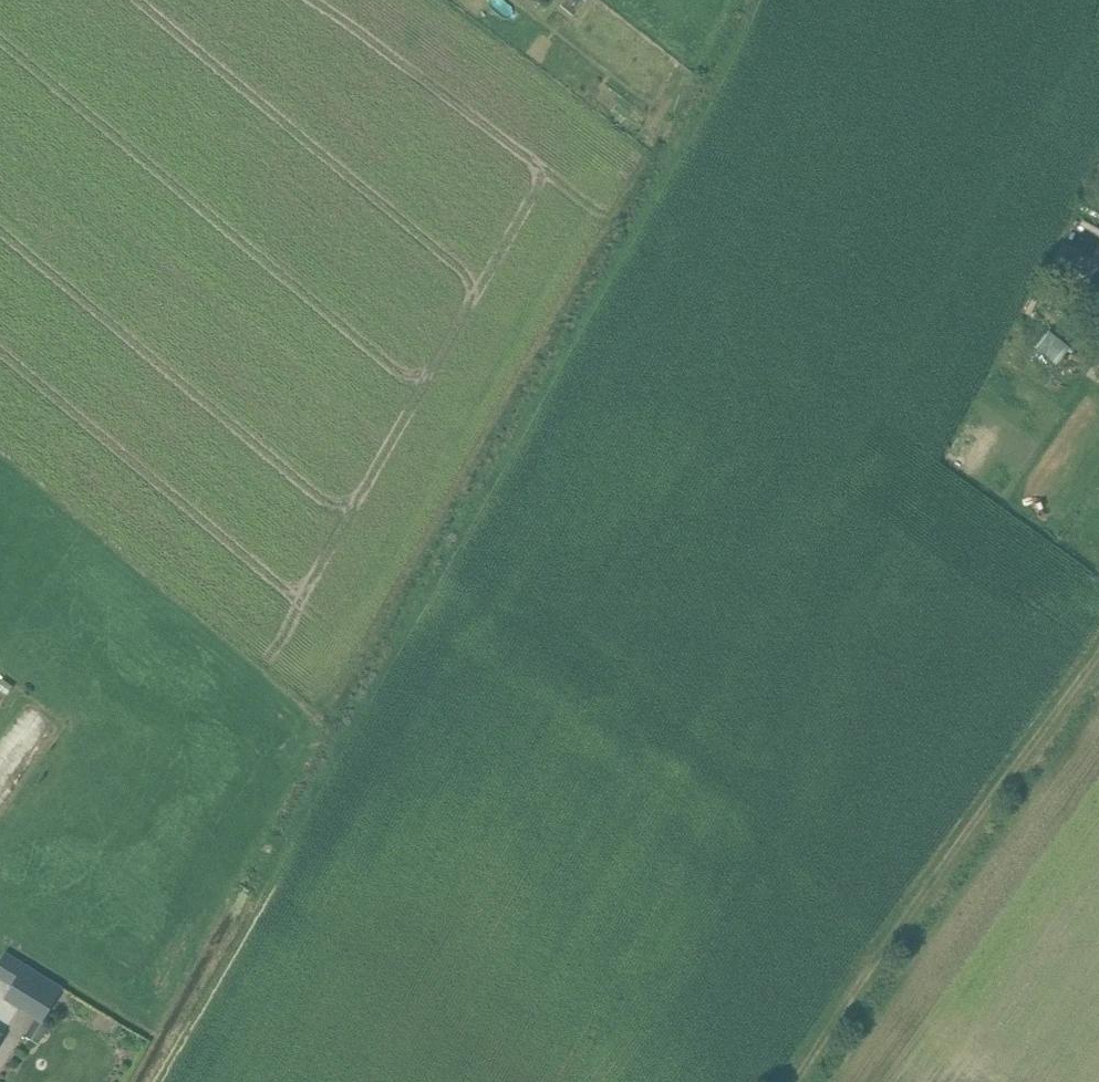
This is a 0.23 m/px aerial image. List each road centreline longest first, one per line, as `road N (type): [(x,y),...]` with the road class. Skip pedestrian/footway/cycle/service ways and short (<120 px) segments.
road 1 (track): [(792,1081),(1098,649)]

